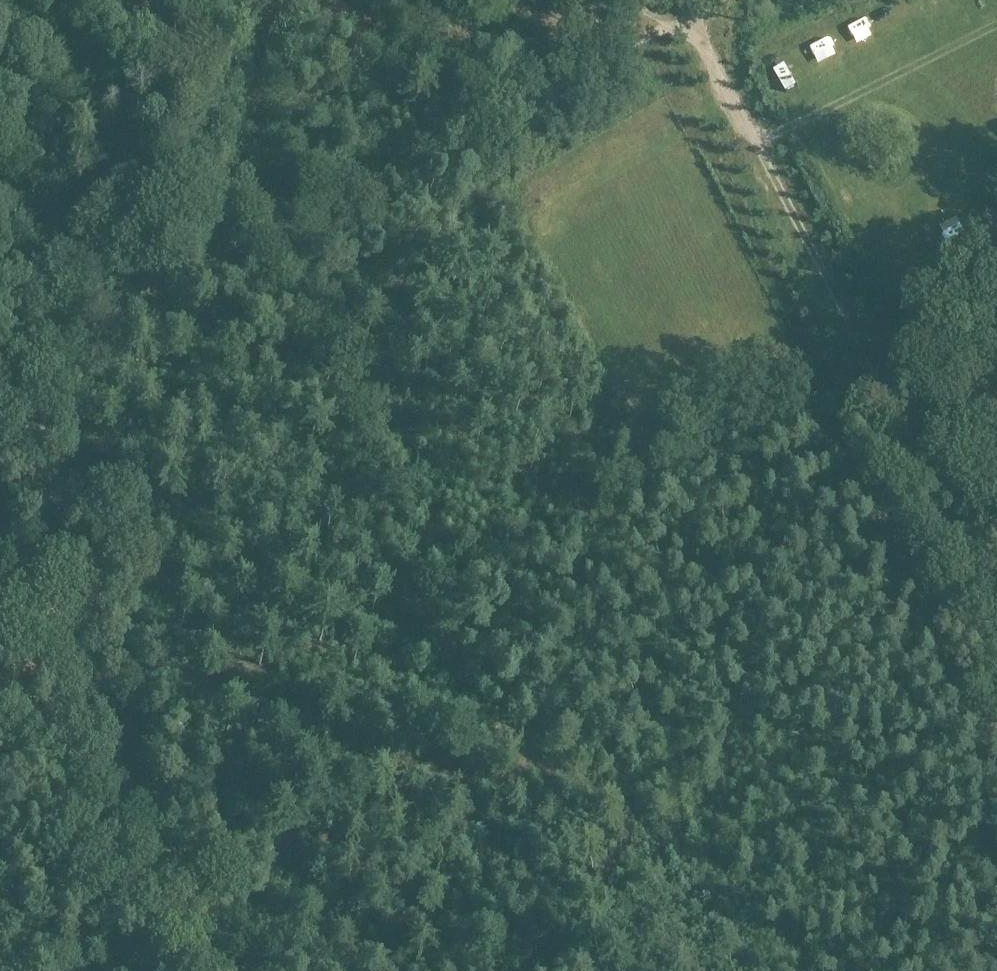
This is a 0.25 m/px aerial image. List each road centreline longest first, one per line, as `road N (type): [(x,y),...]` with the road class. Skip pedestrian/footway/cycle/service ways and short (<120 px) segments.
road 1 (track): [(0,352),(684,17)]
road 2 (tertiary): [(187,970),(0,623)]
road 3 (track): [(864,375),(996,626)]
road 4 (track): [(752,144),(996,26)]
road 5 (track): [(752,144),(864,375)]
road 6 (track): [(684,17),(752,144)]

